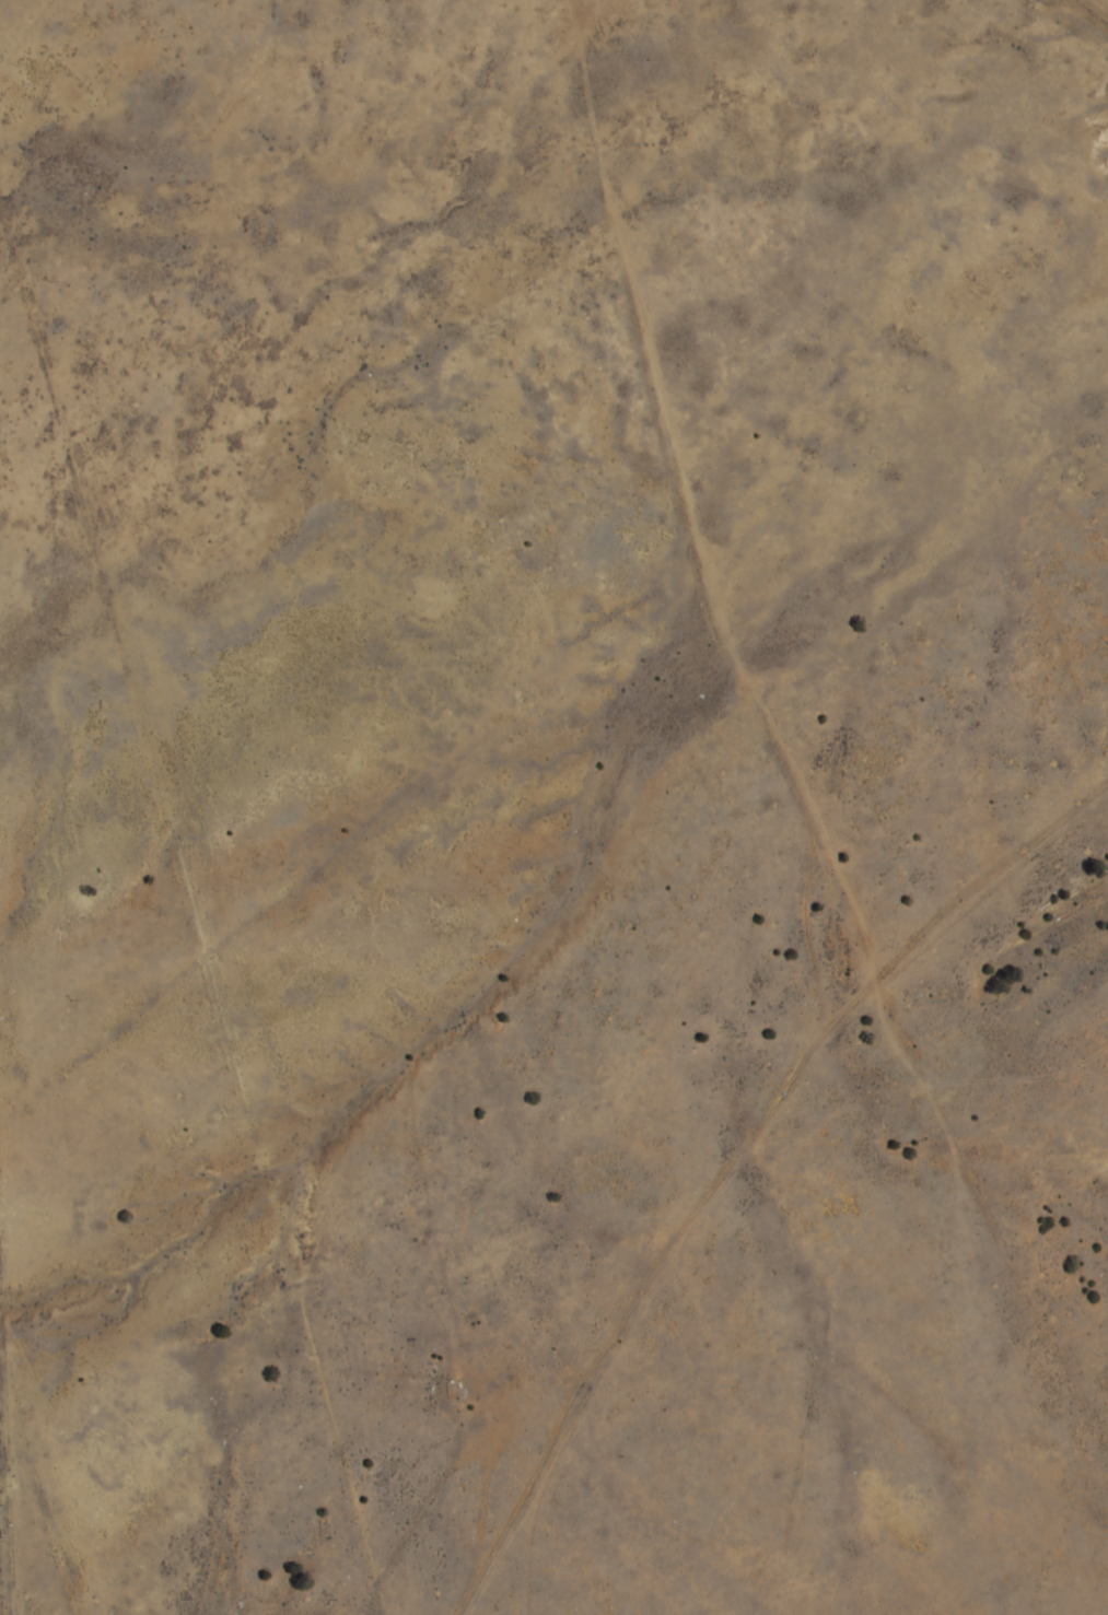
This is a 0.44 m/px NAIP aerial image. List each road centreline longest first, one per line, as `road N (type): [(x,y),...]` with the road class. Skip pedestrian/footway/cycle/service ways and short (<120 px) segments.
road 1 (residential): [(288,1413),(0,1306)]

